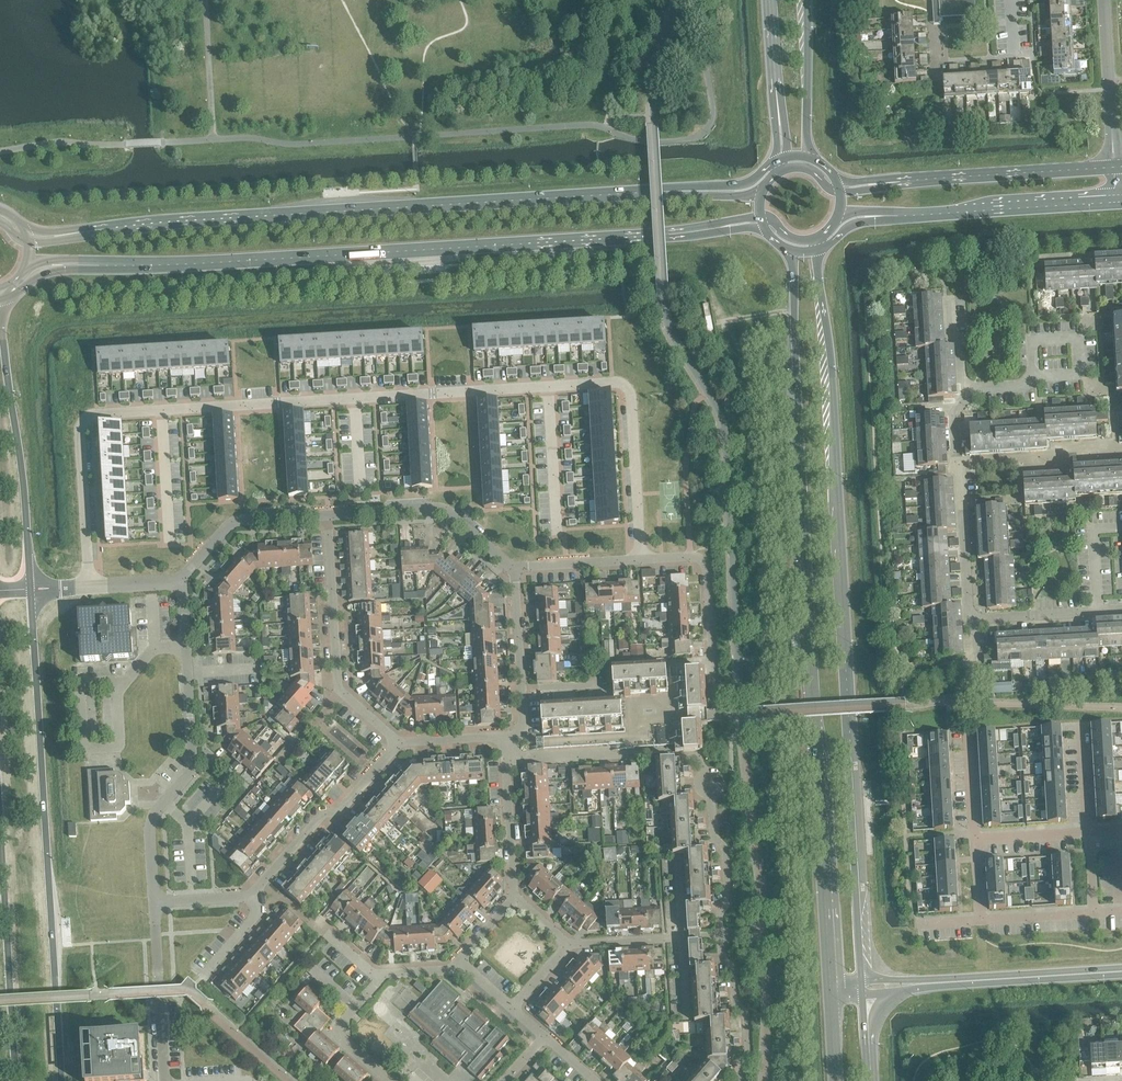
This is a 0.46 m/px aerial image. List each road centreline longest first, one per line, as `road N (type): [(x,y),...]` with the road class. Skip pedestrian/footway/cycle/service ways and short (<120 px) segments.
road 1 (secondary): [(789,250),(830,988)]
road 2 (secondary): [(863,980),(835,415),(818,249)]
road 3 (secondary): [(66,264),(692,232)]
road 4 (secondary): [(686,191),(69,233)]
road 5 (secondary): [(62,1080),(32,589)]
road 6 (residential): [(642,560),(703,561),(714,691),(672,700),(649,755)]
road 7 (secondary): [(32,589),(4,299)]
road 8 (residential): [(642,560),(630,388),(619,380),(540,385)]
road 9 (secondary): [(0,818),(16,1080)]
road 10 (residential): [(161,409),(95,412),(79,426),(90,585)]
road 11 (residential): [(152,902),(148,821),(192,773),(187,673)]
road 12 (residential): [(719,933),(729,899),(725,847),(712,833),(711,784),(698,754),(649,755)]
road 13 (secondary): [(881,216),(1113,202)]
road 14 (residential): [(962,394),(952,413),(967,620)]
road 15 (tertiary): [(899,985),(1121,971)]
road 16 (residential): [(250,897),(396,742)]
road 17 (secondary): [(1112,167),(900,181)]
road 18 (residential): [(327,513),(439,507),(513,570)]
road 19 (residential): [(351,397),(161,409)]
road 20 (residential): [(540,385),(351,397)]
road 21 (residential): [(341,693),(327,513)]
road 22 (residential): [(166,1080),(152,902)]
road 23 (residential): [(510,738),(525,720),(513,570)]
road 24 (residential): [(183,580),(234,519),(327,513)]
road 25 (unclassified): [(1112,167),(1104,0)]
road 26 (secondary): [(811,158),(807,0)]
road 27 (residential): [(967,620),(1121,608)]
road 28 (residential): [(740,1080),(745,1015),(719,933)]
road 29 (residential): [(549,528),(540,385)]
road 30 (residential): [(649,755),(509,760)]
road 31 (residential): [(389,1080),(341,1040),(347,1017),(380,976)]
road 32 (residential): [(516,898),(509,760)]
road 33 (residential): [(1035,378),(1082,376),(1081,338),(1034,339)]
road 34 (residential): [(513,570),(642,560)]
road 35 (residential): [(169,538),(161,409)]

